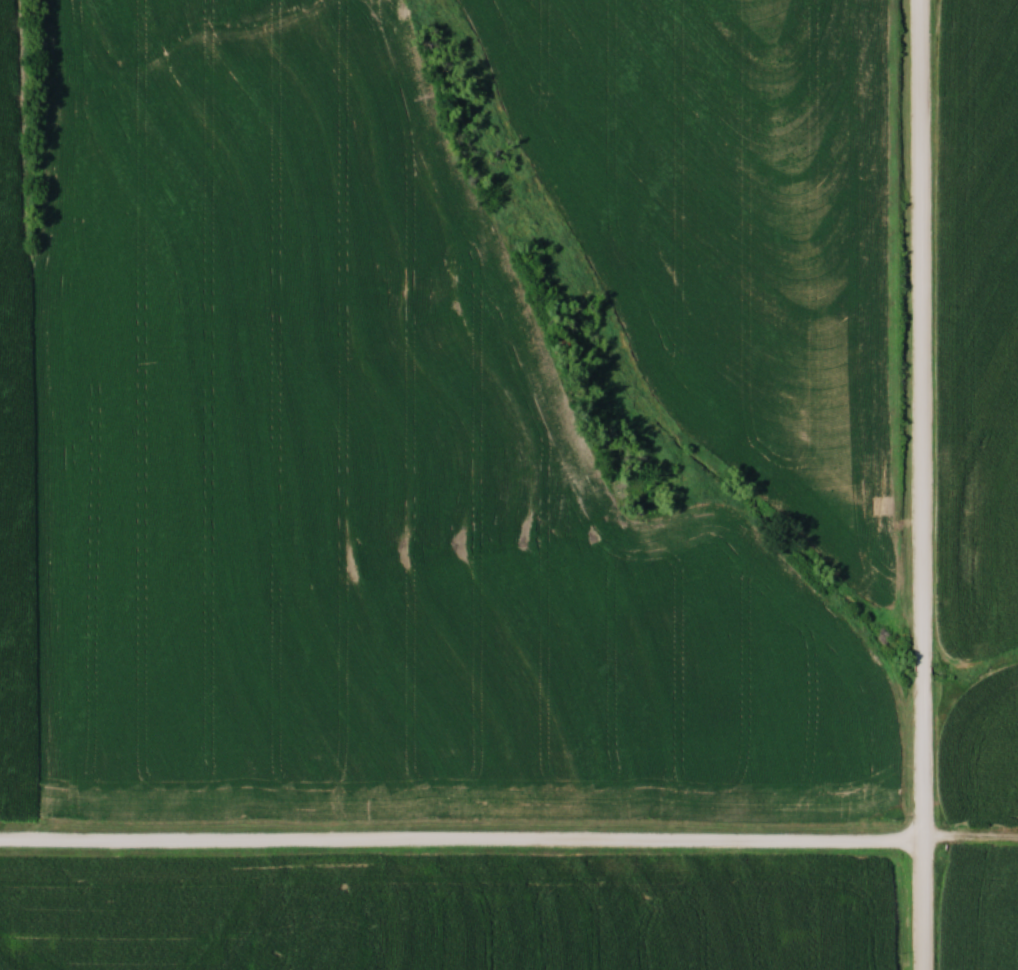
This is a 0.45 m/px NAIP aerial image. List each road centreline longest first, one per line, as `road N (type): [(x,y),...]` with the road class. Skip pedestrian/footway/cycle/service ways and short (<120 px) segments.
road 1 (residential): [(1017,841),(0,840)]
road 2 (residential): [(924,657),(921,0)]
road 3 (residential): [(923,969),(923,676)]

